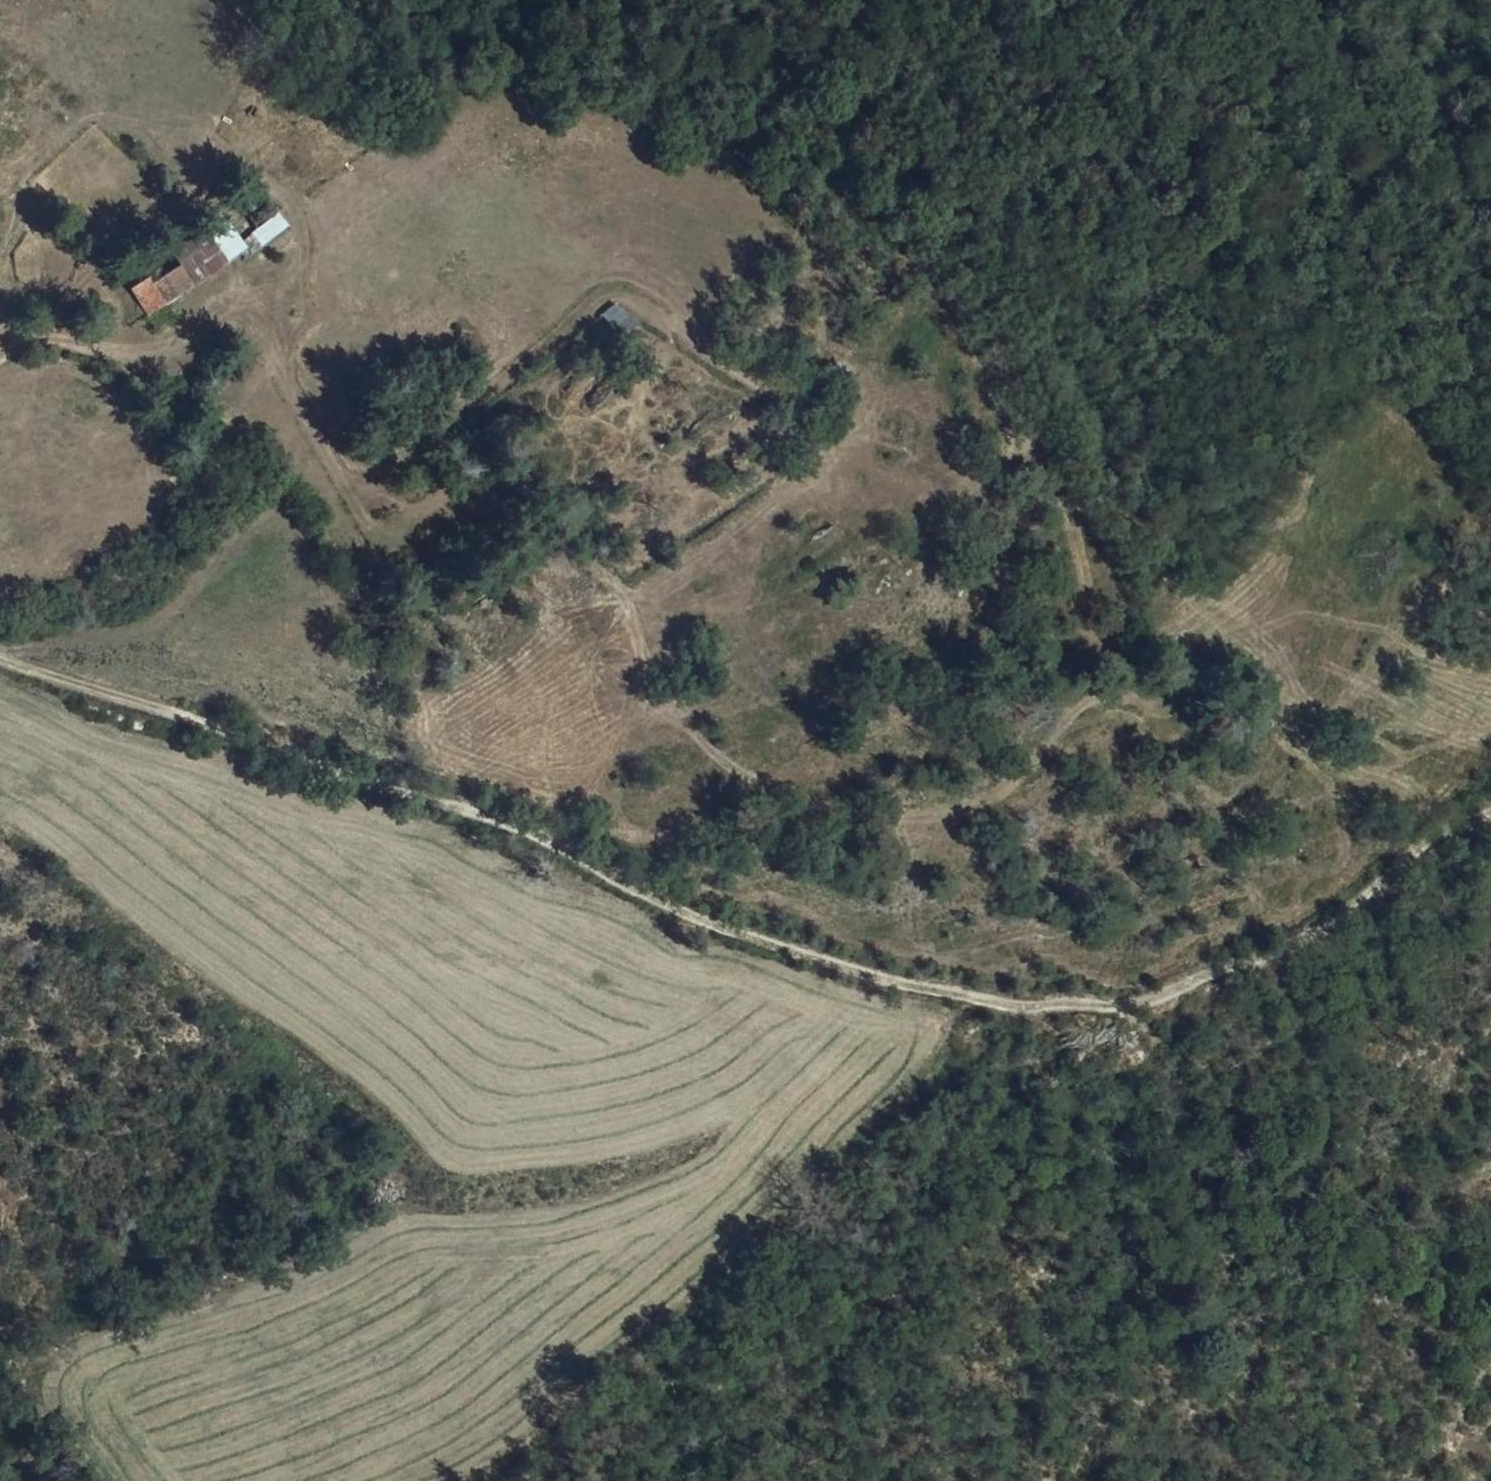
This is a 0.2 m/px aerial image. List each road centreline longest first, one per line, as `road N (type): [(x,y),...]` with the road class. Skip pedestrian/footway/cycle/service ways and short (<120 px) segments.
road 1 (track): [(1490,811),(1439,833),(1325,926),(1167,994),(1107,1010),(1045,1005),(962,996),(762,941),(655,898),(518,827),(0,657)]
road 2 (track): [(715,1480),(638,1330)]

